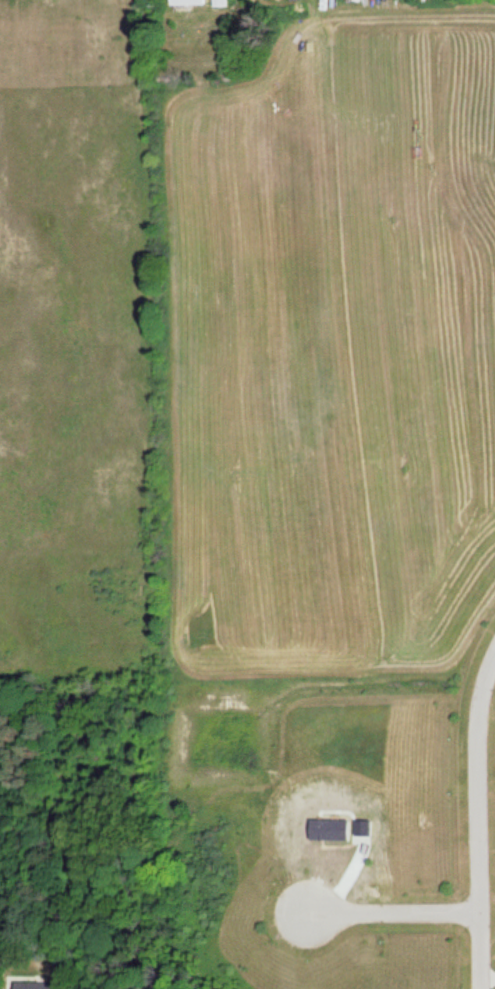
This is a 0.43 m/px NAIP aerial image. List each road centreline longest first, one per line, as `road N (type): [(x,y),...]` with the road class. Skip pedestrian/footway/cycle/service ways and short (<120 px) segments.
road 1 (residential): [(481,988),(479,706),(494,655)]
road 2 (residential): [(480,914),(308,912)]

